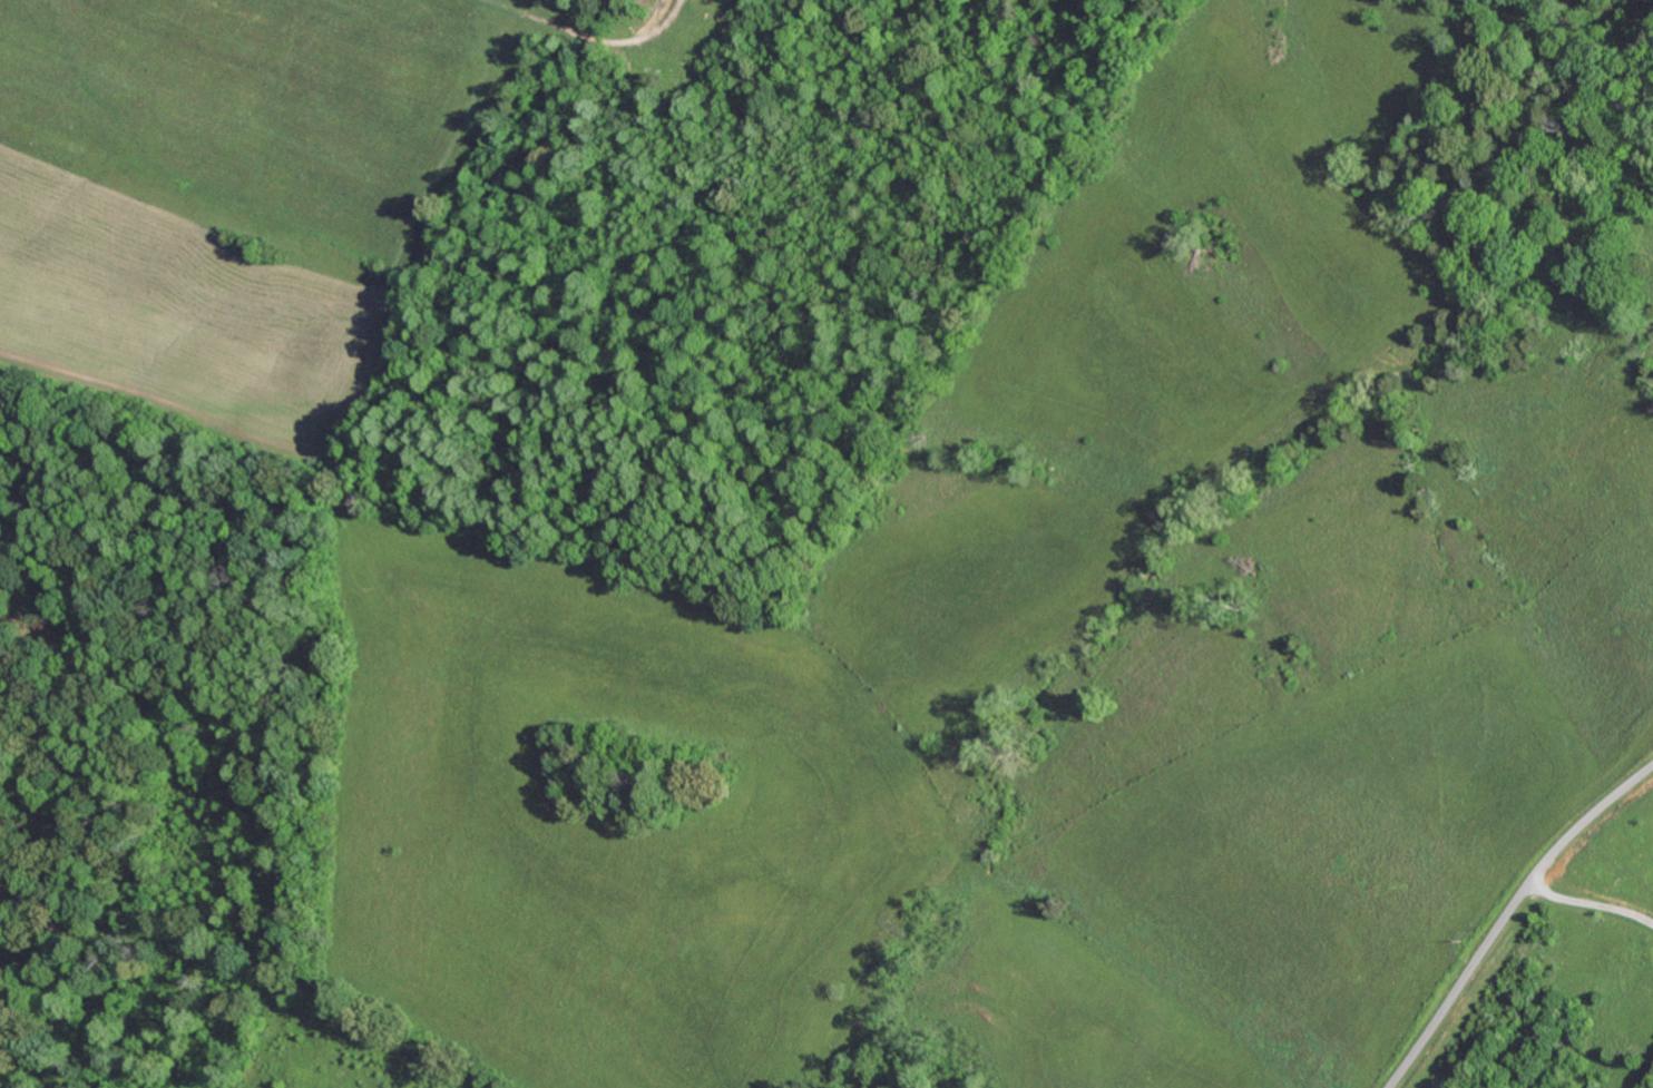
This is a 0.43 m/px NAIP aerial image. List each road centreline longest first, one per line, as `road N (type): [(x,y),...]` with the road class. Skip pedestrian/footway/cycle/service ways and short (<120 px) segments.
road 1 (residential): [(1389,1087),(1565,844),(1652,768)]

